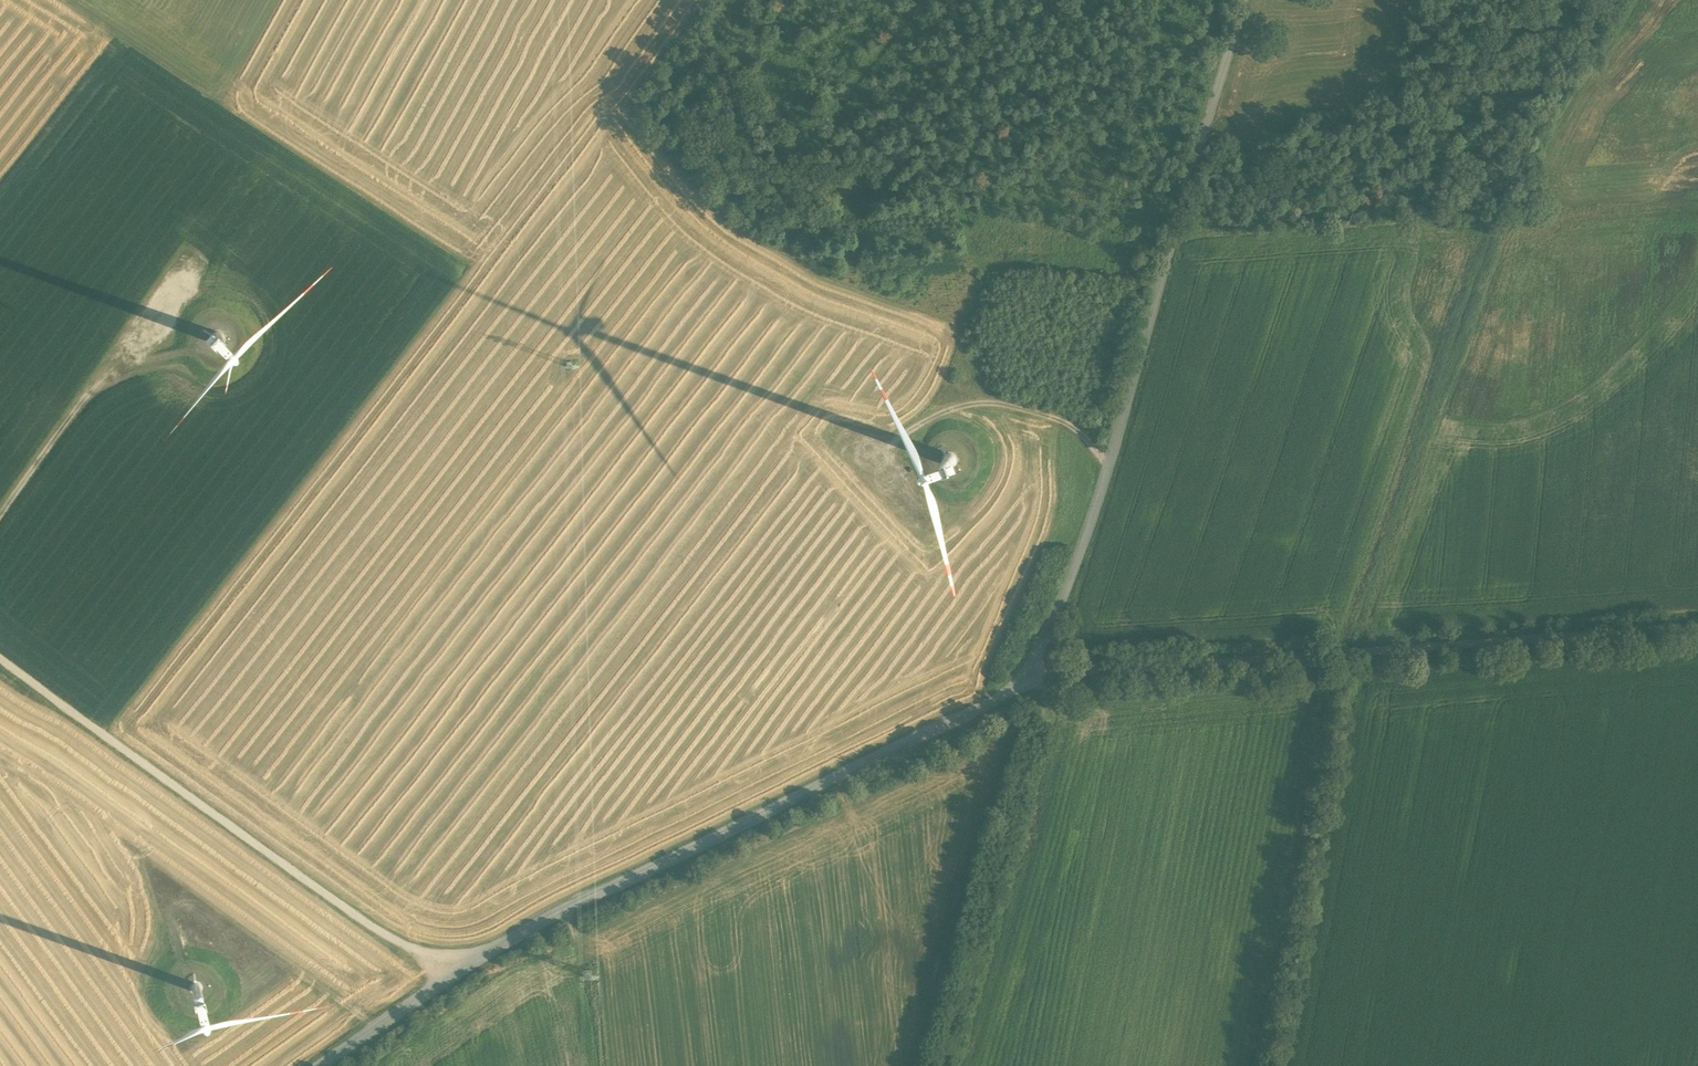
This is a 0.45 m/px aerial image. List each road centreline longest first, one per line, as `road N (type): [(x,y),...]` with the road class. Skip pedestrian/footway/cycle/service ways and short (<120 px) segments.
road 1 (track): [(1240,0),(1033,689),(491,949),(325,1065)]
road 2 (unclassified): [(1697,628),(1077,670),(1033,689)]
road 3 (track): [(0,662),(387,938),(459,969)]
road 4 (track): [(1106,457),(1064,422),(1000,402),(946,409),(887,449)]
road 5 (track): [(378,1029),(207,911)]
road 6 (track): [(0,517),(117,352)]

